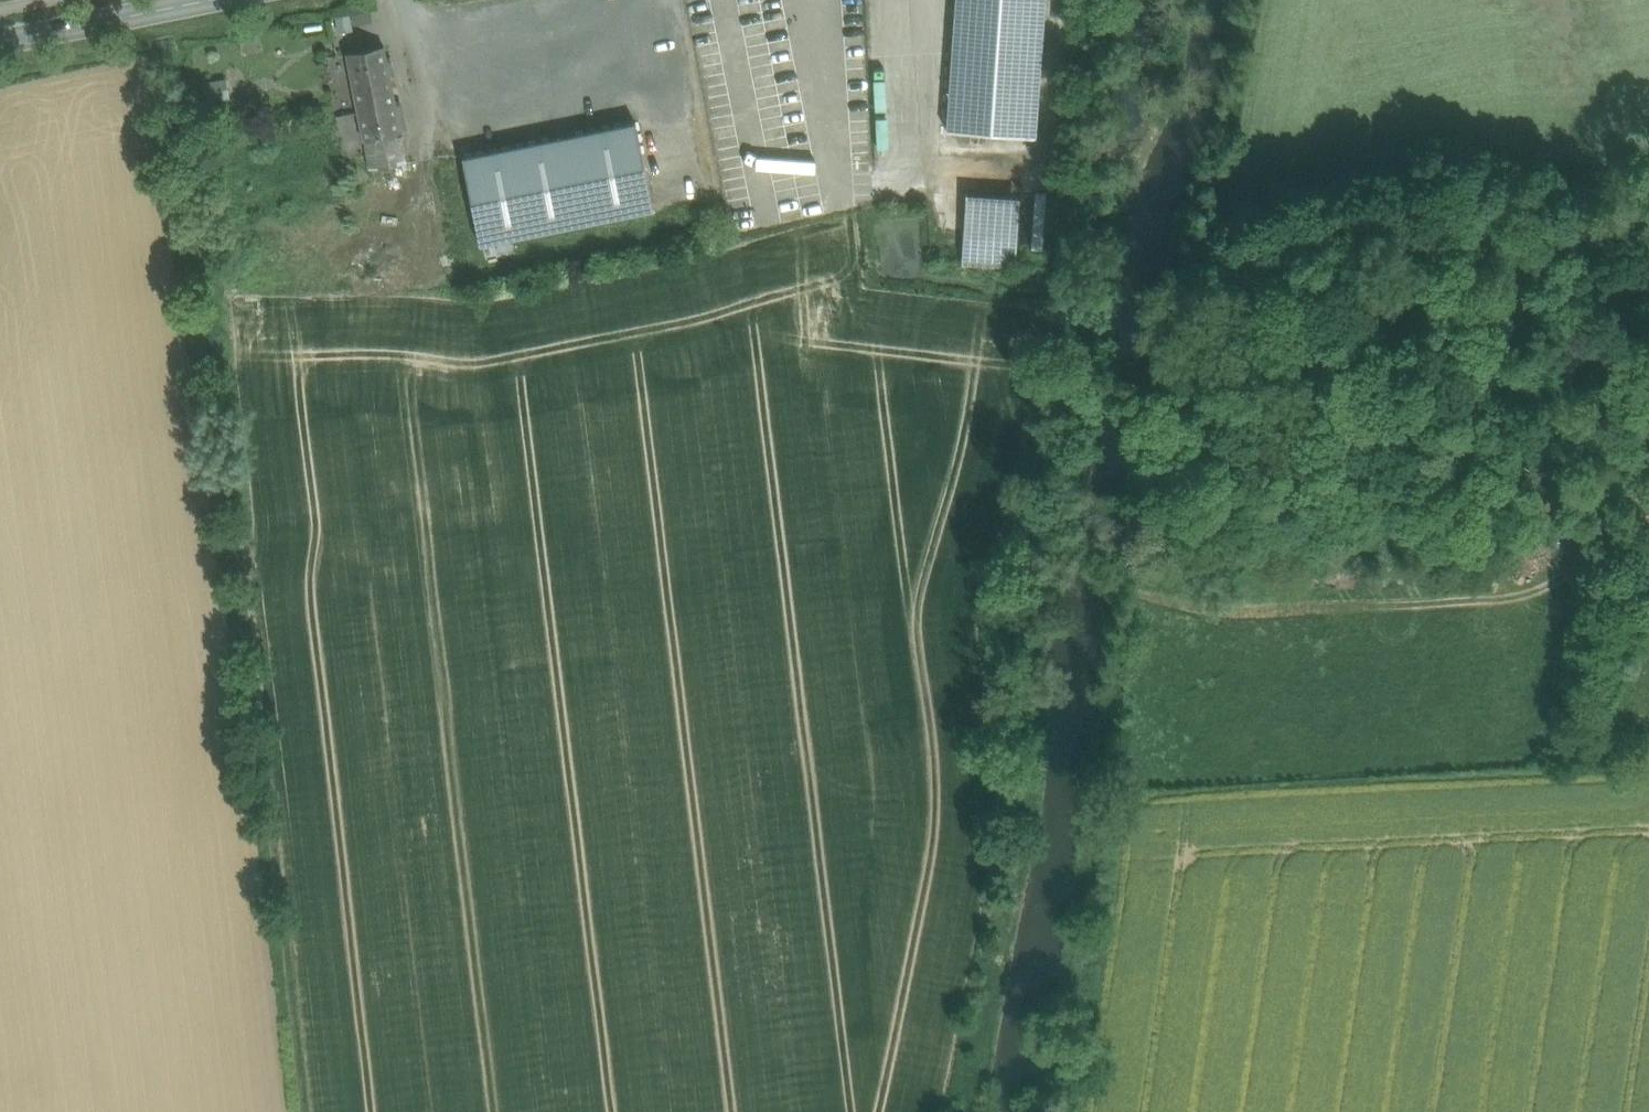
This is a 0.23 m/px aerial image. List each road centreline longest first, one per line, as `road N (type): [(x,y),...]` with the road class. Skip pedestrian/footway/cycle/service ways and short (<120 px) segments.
road 1 (tertiary): [(209,0),(0,42)]

